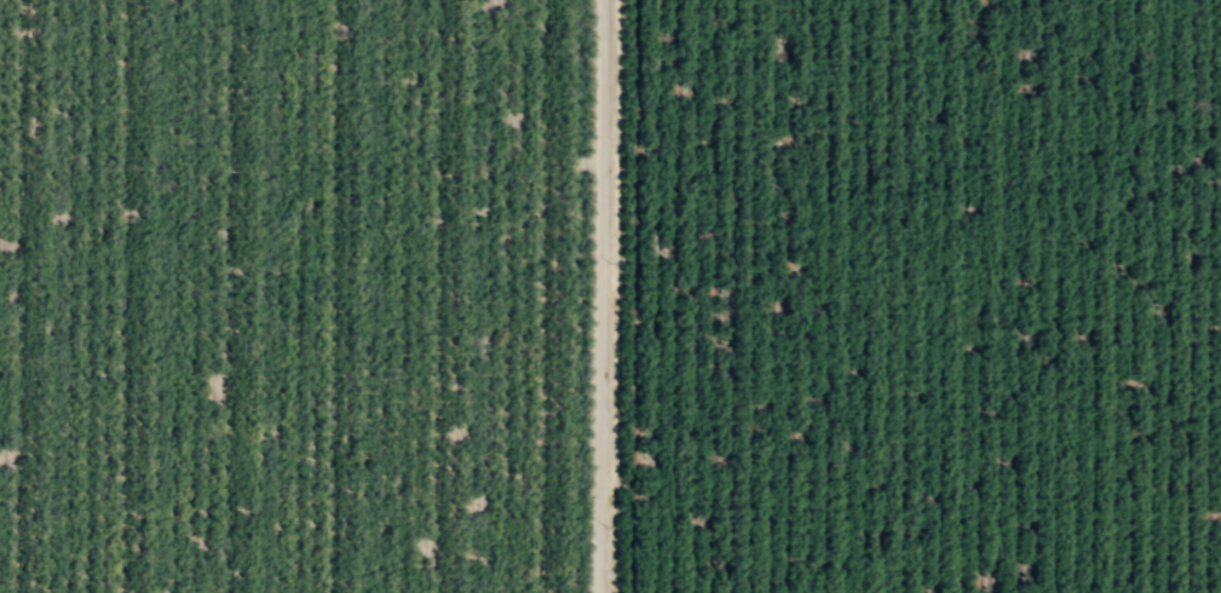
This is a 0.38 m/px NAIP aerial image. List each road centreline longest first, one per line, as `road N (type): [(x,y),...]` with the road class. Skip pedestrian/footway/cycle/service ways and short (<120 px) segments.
road 1 (track): [(634,592),(638,0)]
road 2 (track): [(603,0),(599,592)]
road 3 (track): [(621,0),(619,592)]

